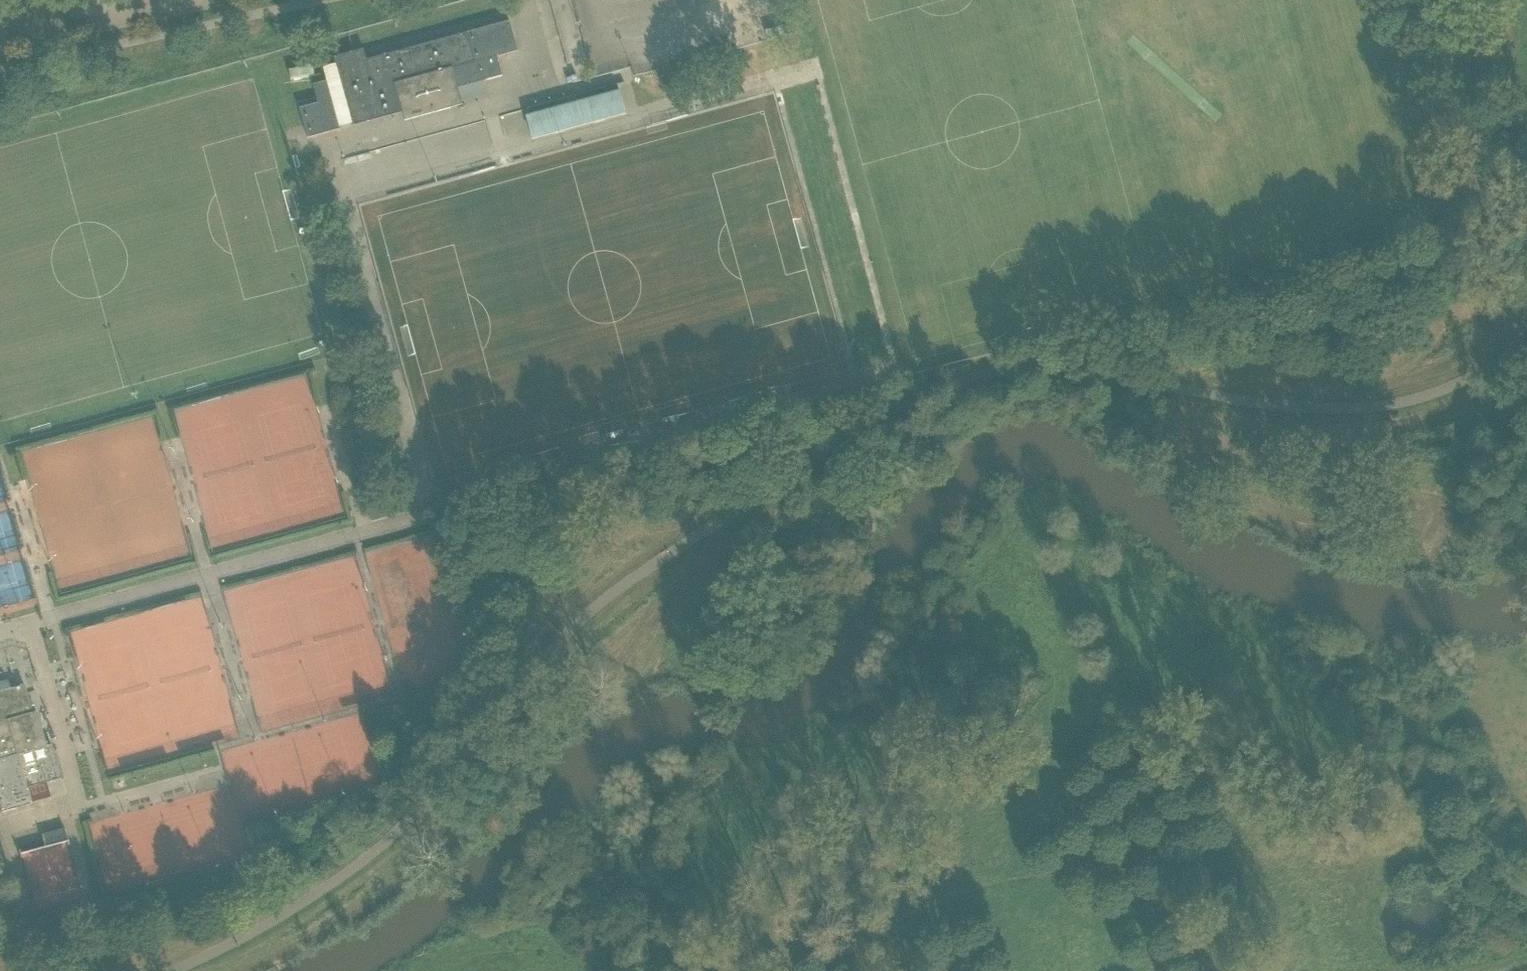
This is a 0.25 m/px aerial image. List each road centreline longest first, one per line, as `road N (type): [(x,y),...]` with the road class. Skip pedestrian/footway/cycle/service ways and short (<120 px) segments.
road 1 (unclassified): [(0,49),(226,0)]

